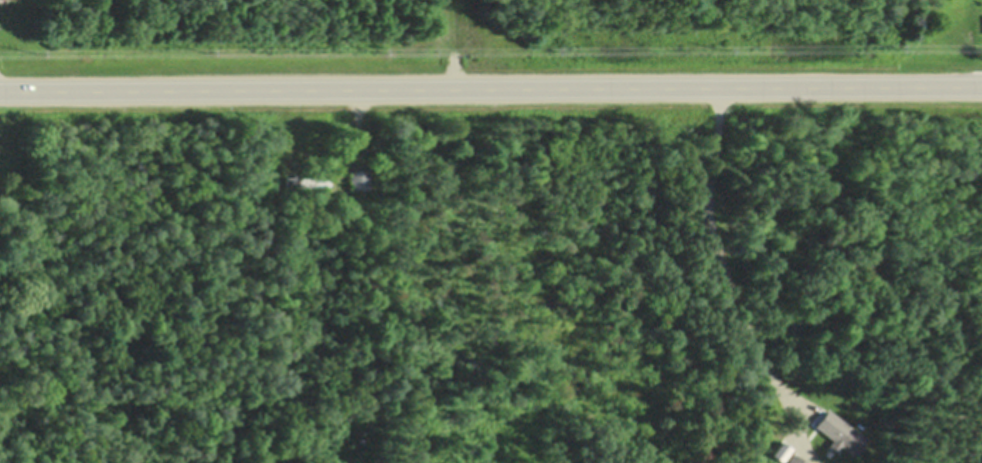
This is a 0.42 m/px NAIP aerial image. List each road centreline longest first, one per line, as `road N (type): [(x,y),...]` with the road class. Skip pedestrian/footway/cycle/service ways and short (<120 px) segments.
road 1 (primary): [(0,94),(981,84)]

